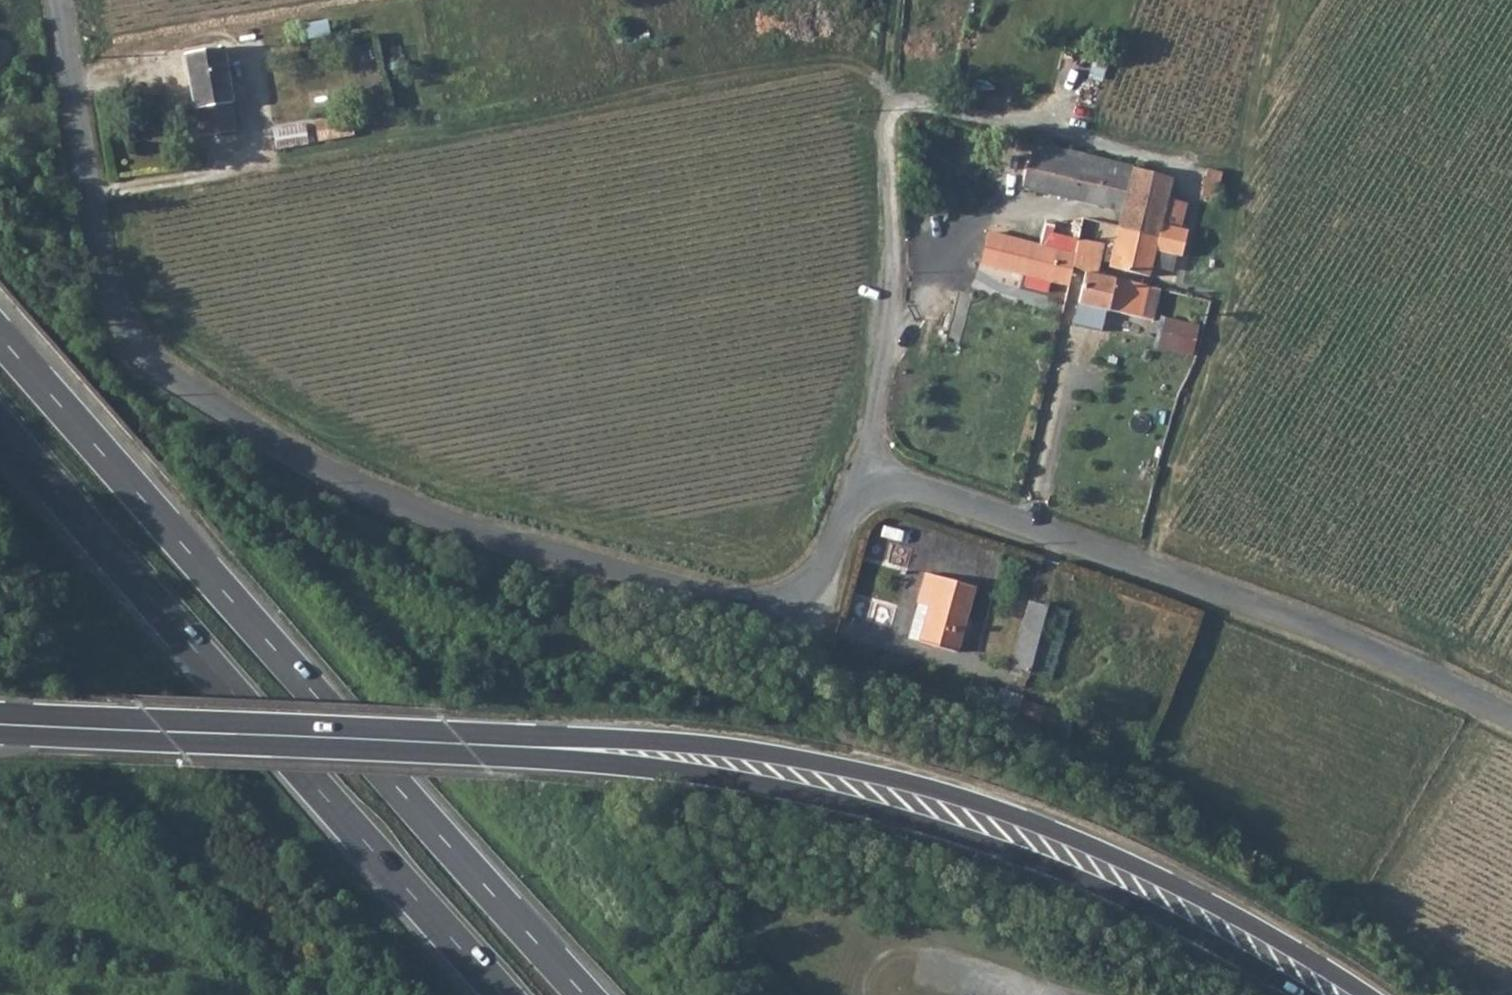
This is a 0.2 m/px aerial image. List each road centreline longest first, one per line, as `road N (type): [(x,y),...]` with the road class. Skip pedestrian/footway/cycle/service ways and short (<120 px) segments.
road 1 (unclassified): [(59,0),(114,315),(139,356),(296,456),(413,508),(530,547),(748,601),(791,593),(813,577),(859,493),(877,483),(916,486),(1332,635),(1511,717)]
road 2 (secondary): [(0,726),(662,759),(880,796),(1120,881),(1331,994)]
road 3 (track): [(885,357),(894,122),(881,84),(849,70),(89,198)]
road 4 (trunk): [(584,994),(0,338)]
road 5 (trunk): [(0,427),(503,994)]
road 6 (track): [(1149,567),(1213,348),(1276,0)]

